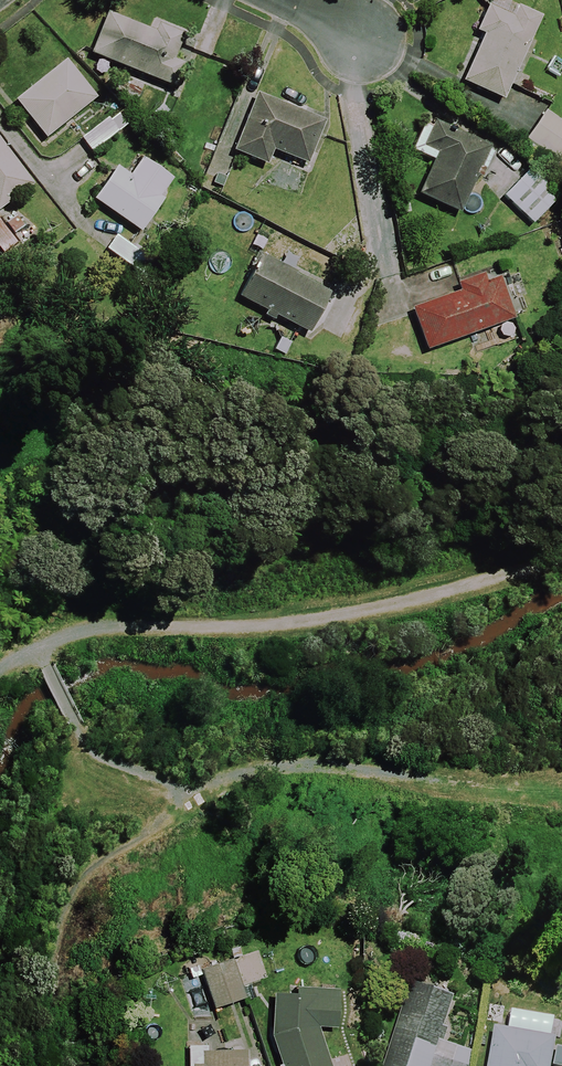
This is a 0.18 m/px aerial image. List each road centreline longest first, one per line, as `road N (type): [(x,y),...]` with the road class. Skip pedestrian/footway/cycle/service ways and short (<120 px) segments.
road 1 (track): [(167,796),(281,767),(424,773)]

